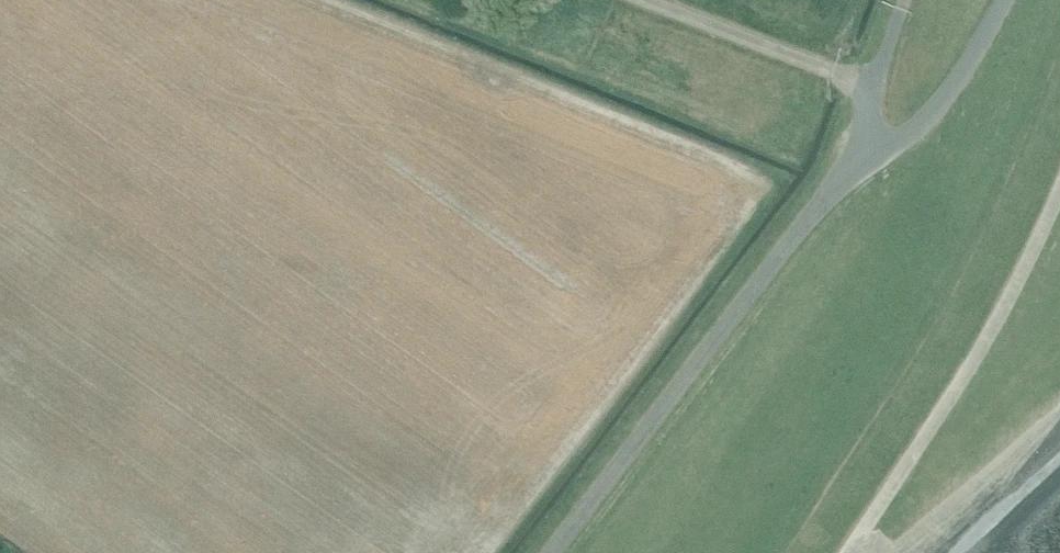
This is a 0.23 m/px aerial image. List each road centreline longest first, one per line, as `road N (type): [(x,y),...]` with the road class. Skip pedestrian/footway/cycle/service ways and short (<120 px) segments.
road 1 (unclassified): [(553,552),(833,195),(852,158),(910,135),(1004,0)]

